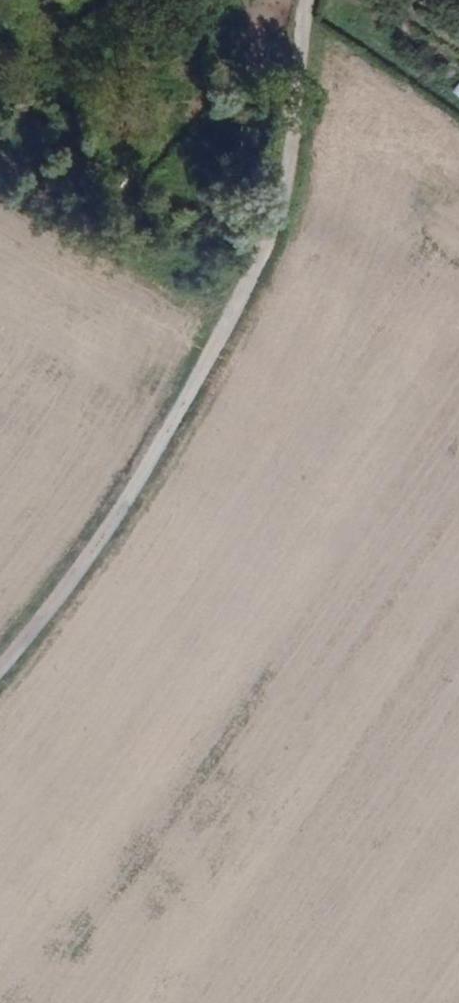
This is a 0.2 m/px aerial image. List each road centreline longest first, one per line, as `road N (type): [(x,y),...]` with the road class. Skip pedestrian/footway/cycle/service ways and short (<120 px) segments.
road 1 (track): [(306,0),(286,183),(238,304),(135,490),(0,670)]

